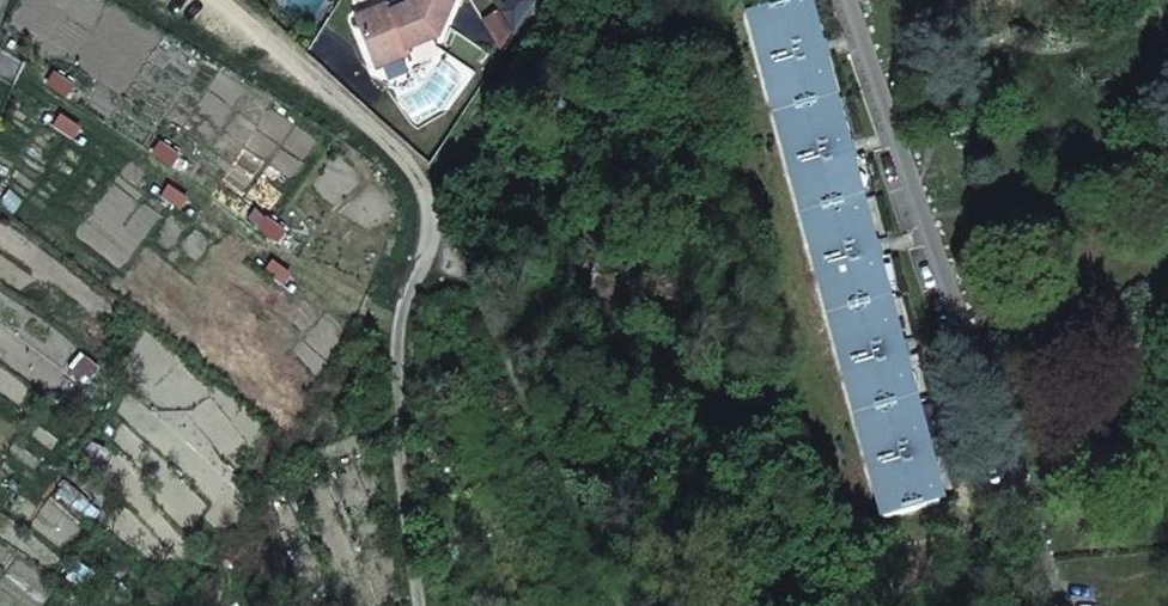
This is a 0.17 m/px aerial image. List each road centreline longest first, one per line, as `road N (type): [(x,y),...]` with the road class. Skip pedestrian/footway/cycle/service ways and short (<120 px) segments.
road 1 (residential): [(1066,605),(852,0)]
road 2 (track): [(425,210),(481,326),(593,605)]
road 3 (track): [(229,0),(428,178)]

